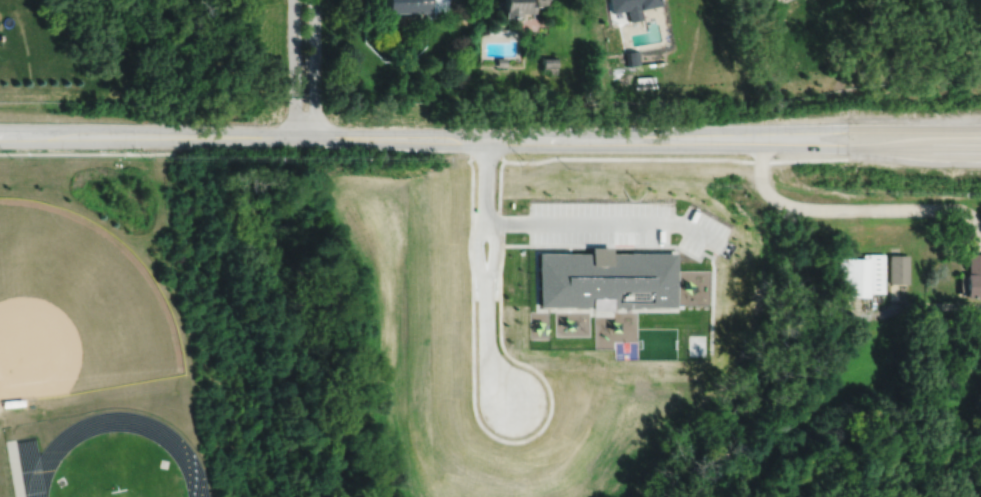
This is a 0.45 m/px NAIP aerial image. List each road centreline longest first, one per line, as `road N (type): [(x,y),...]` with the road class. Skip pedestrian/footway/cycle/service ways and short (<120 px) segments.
road 1 (tertiary): [(0,135),(762,138)]
road 2 (residential): [(483,136),(487,363),(508,404)]
road 3 (track): [(201,496),(175,442),(127,421),(96,424),(68,439),(48,464),(40,496)]
road 4 (tertiary): [(980,128),(848,127),(762,138)]
road 5 (tertiary): [(762,138),(980,149)]
road 6 (residential): [(294,0),(295,135)]
road 7 (residential): [(315,135),(314,0)]

